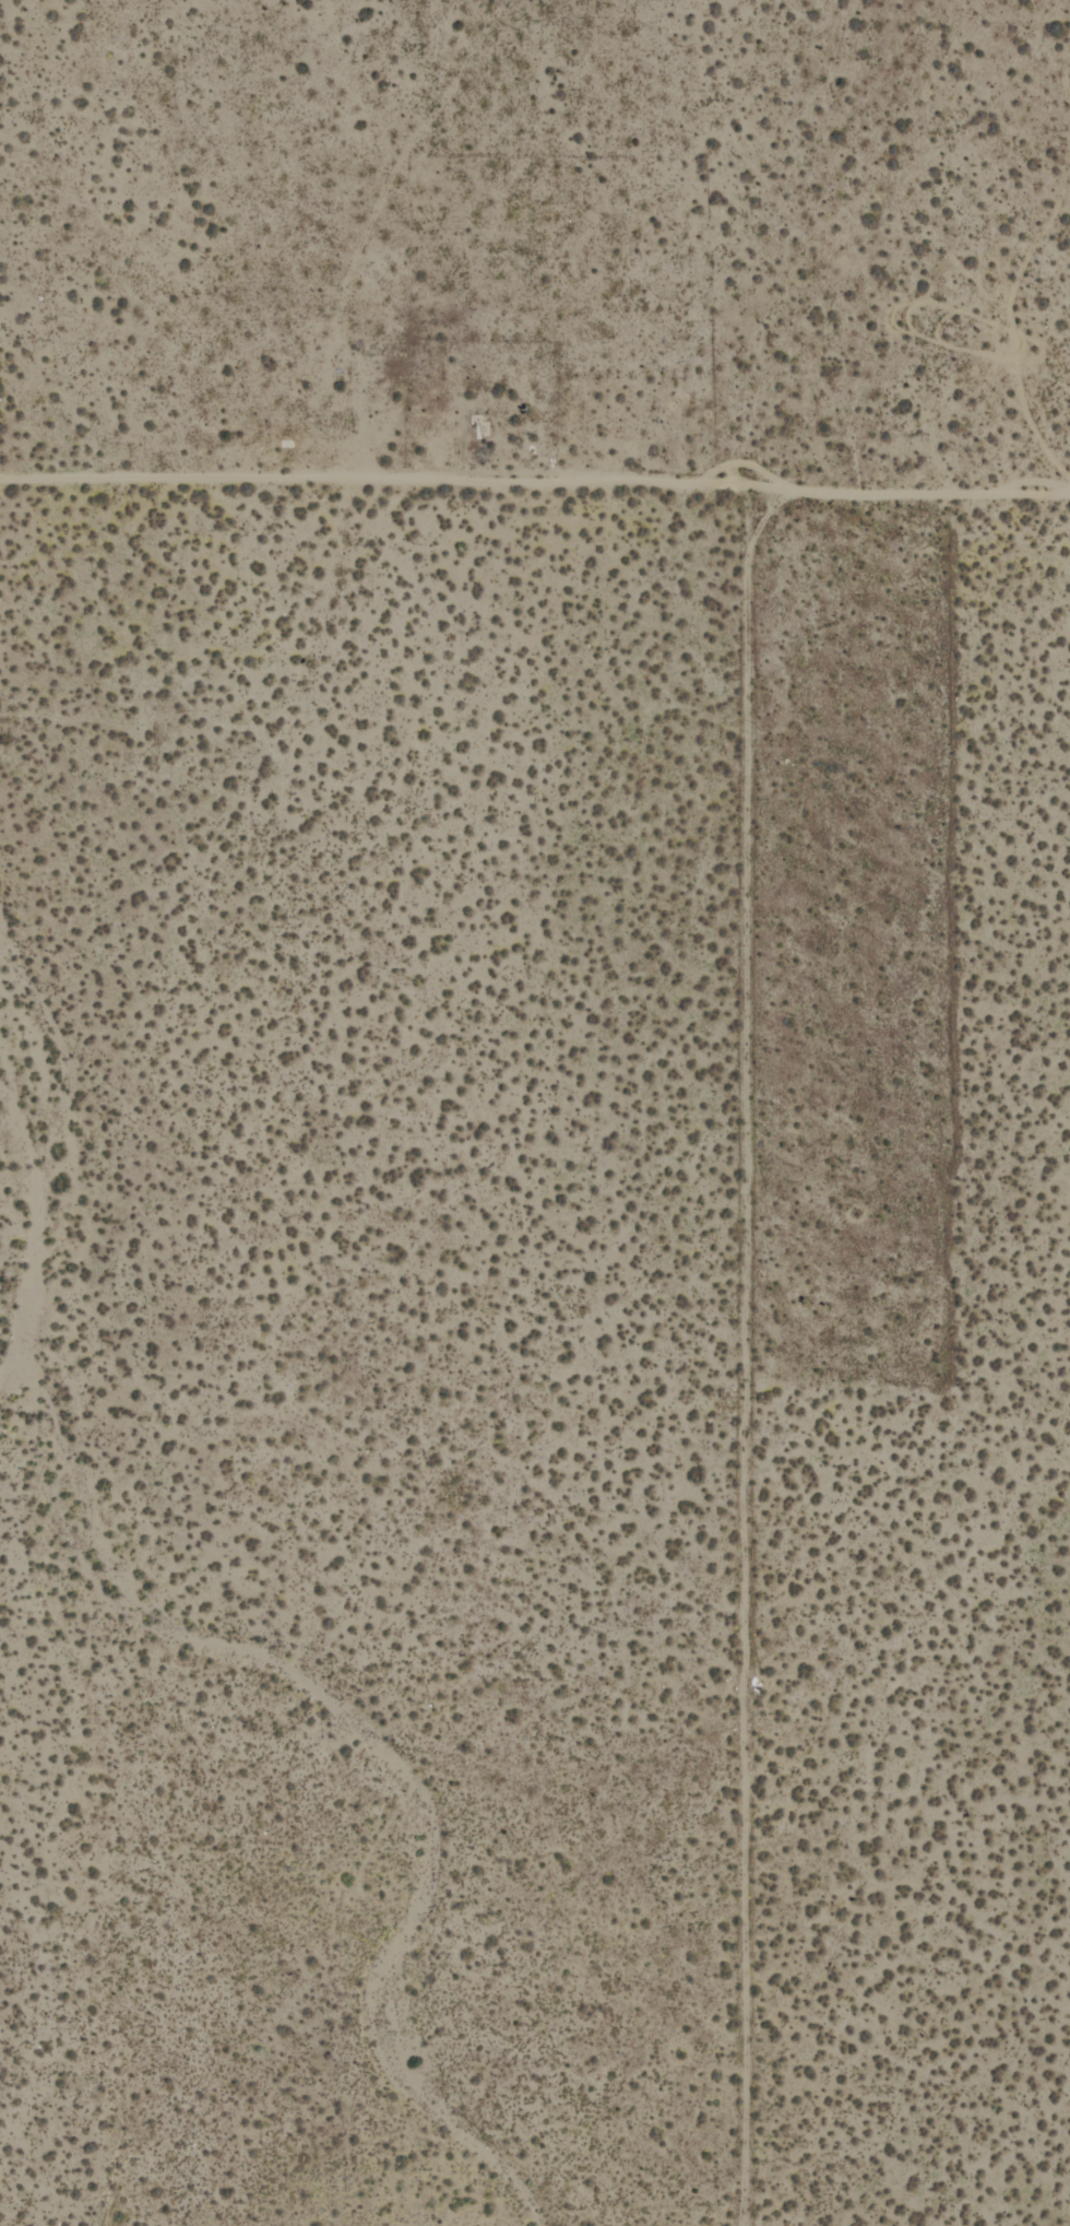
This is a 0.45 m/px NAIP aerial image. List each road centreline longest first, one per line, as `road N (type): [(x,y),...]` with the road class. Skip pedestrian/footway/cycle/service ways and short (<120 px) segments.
road 1 (residential): [(0,466),(1069,488)]

